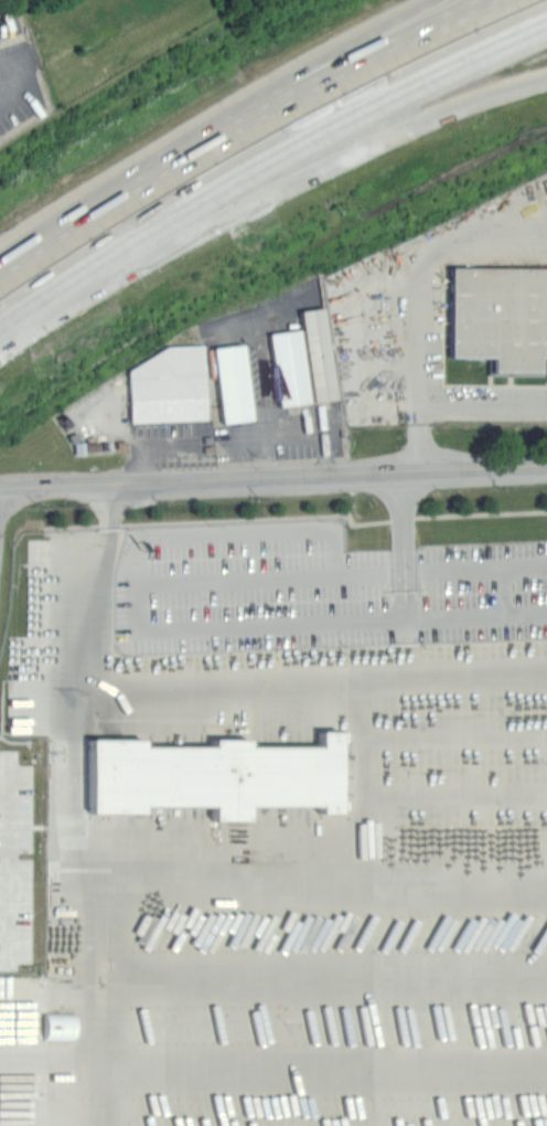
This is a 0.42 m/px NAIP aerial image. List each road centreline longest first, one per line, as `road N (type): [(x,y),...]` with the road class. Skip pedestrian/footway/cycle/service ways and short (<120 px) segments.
road 1 (motorway): [(4,325),(270,160),(546,23)]
road 2 (motorway): [(4,325),(393,132),(546,75)]
road 3 (motorway): [(485,0),(203,146),(0,271)]
road 4 (secondary): [(546,463),(0,487)]
road 5 (motorway): [(432,0),(317,66),(203,146)]

